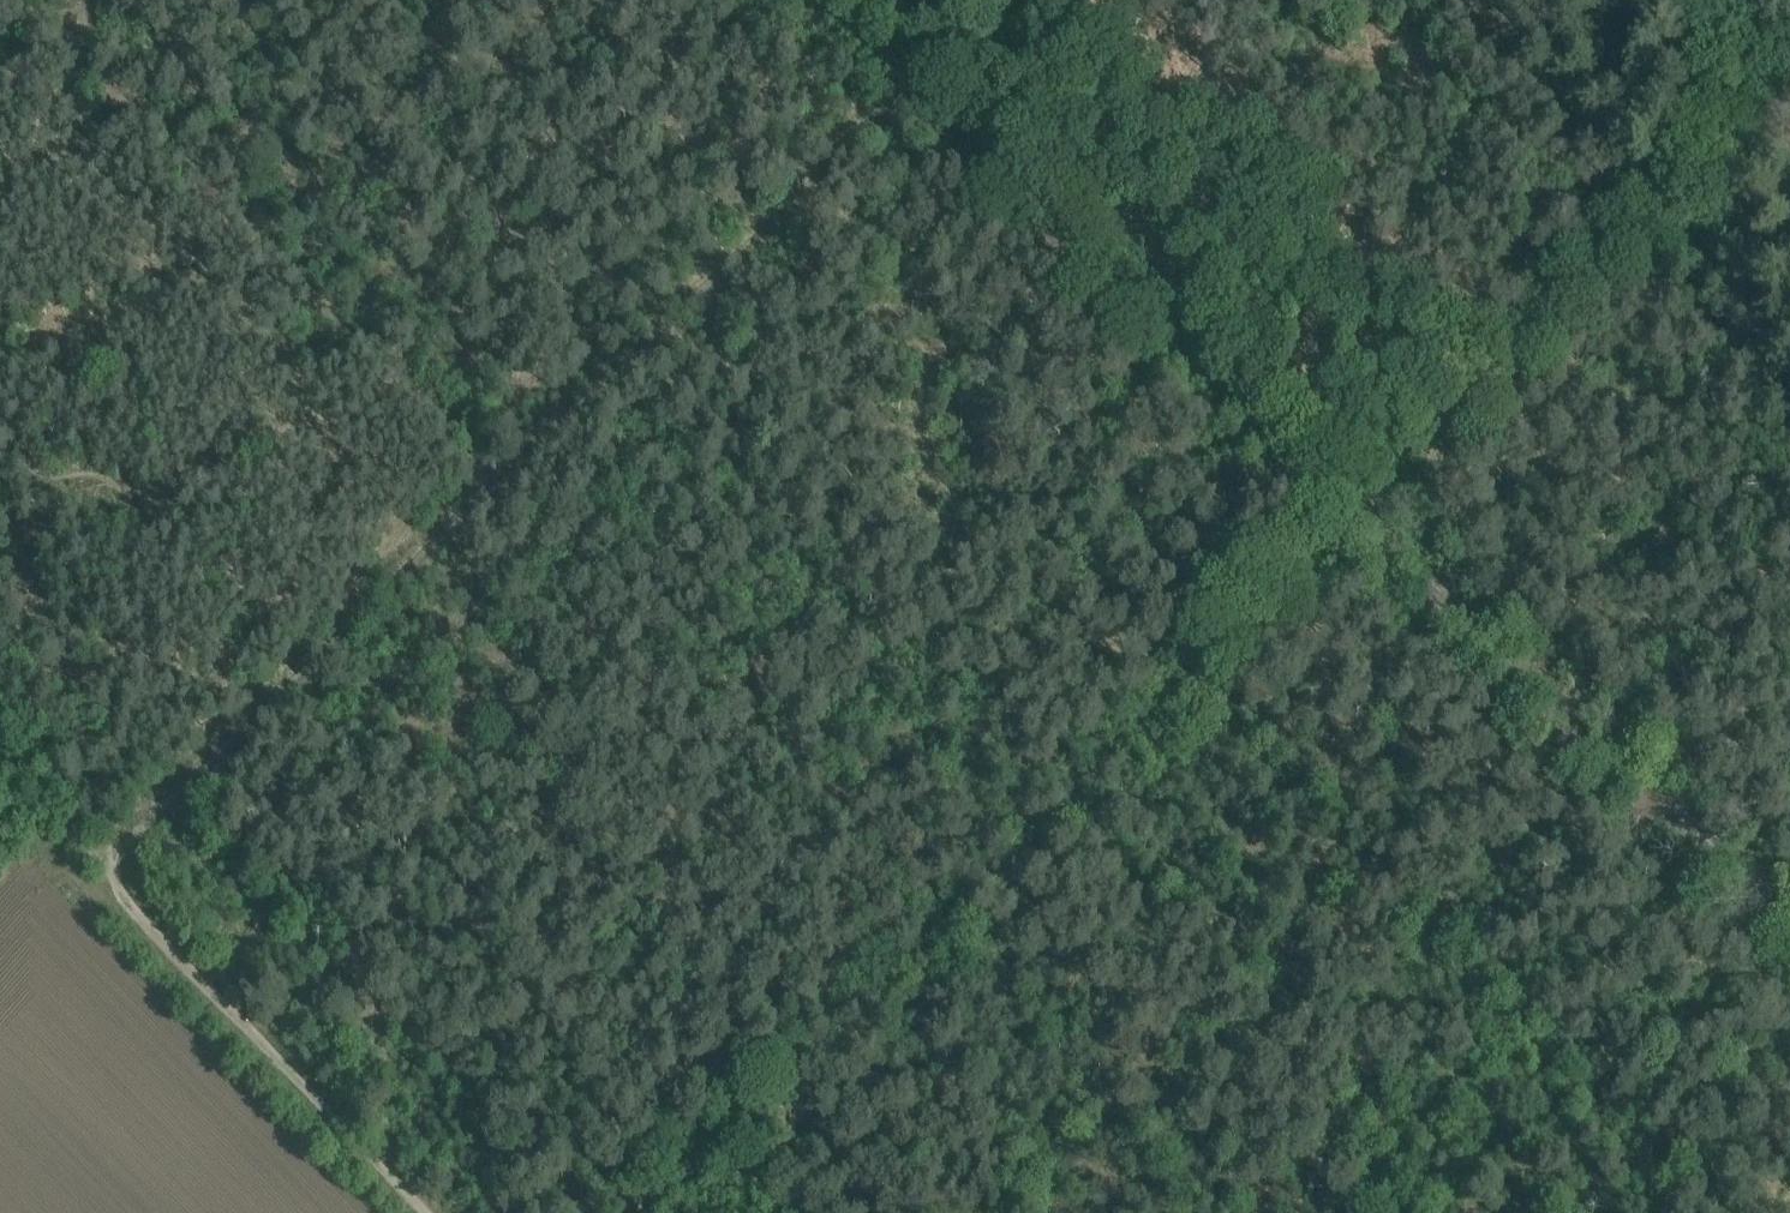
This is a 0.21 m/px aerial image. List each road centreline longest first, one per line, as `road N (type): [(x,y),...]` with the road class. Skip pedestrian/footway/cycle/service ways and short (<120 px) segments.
road 1 (track): [(810,0),(1367,513)]
road 2 (track): [(417,1212),(96,864)]
road 3 (track): [(905,93),(997,0)]

